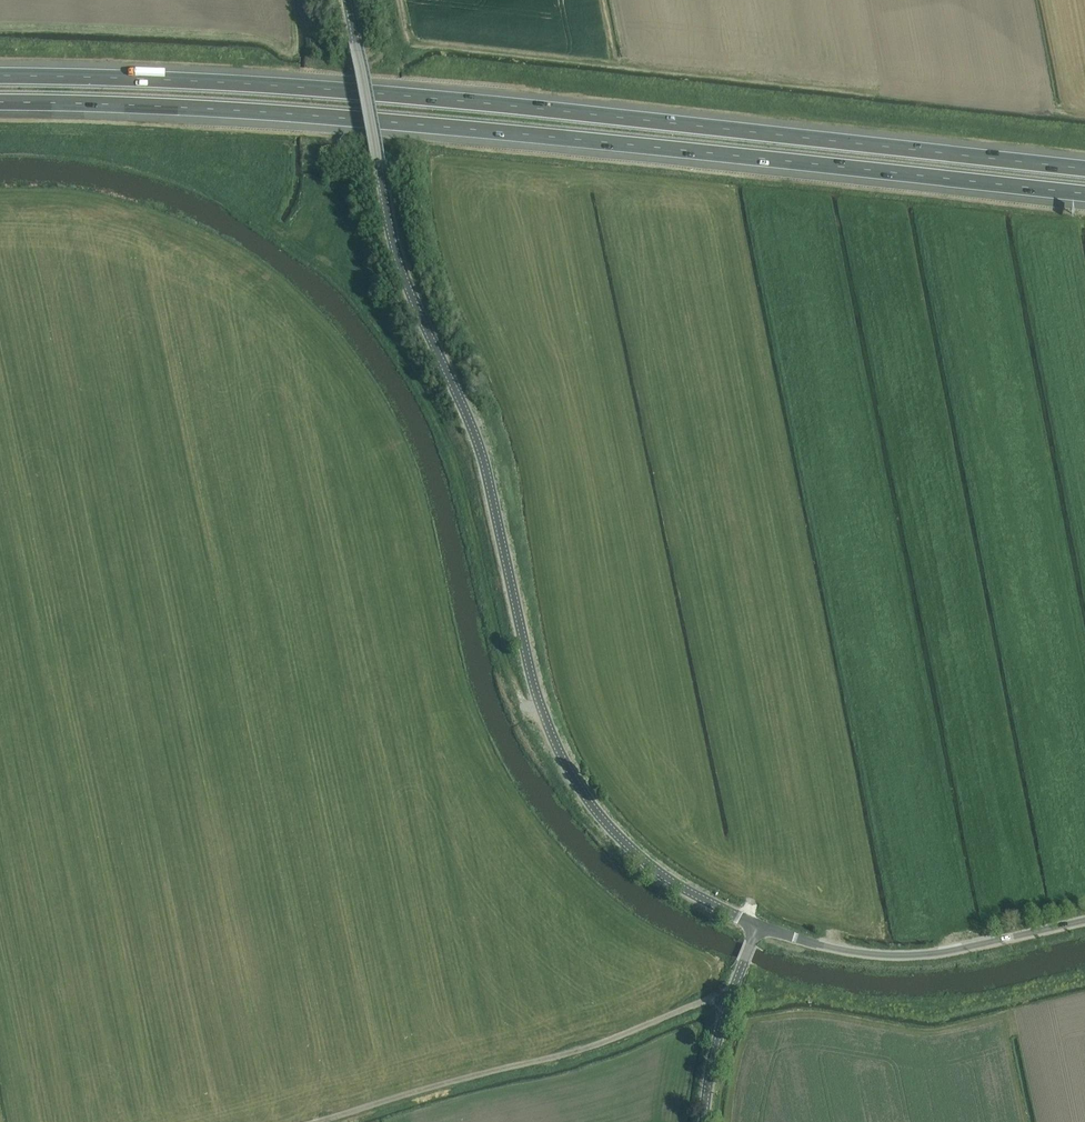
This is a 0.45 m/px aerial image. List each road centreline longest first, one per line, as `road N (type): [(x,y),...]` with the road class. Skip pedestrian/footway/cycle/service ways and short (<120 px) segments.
road 1 (motorway): [(1084,168),(330,89),(0,75)]
road 2 (motorway): [(0,102),(341,117),(1084,193)]
road 3 (unclassified): [(756,926),(642,861),(597,814),(559,753),(525,651),(486,461),(403,273),(348,0)]
road 4 (unclassified): [(313,1121),(560,1056),(703,1001),(729,1003)]
road 5 (unclassified): [(756,926),(893,955),(945,951),(1084,917)]
road 6 (unclassified): [(704,1121),(729,1003)]

